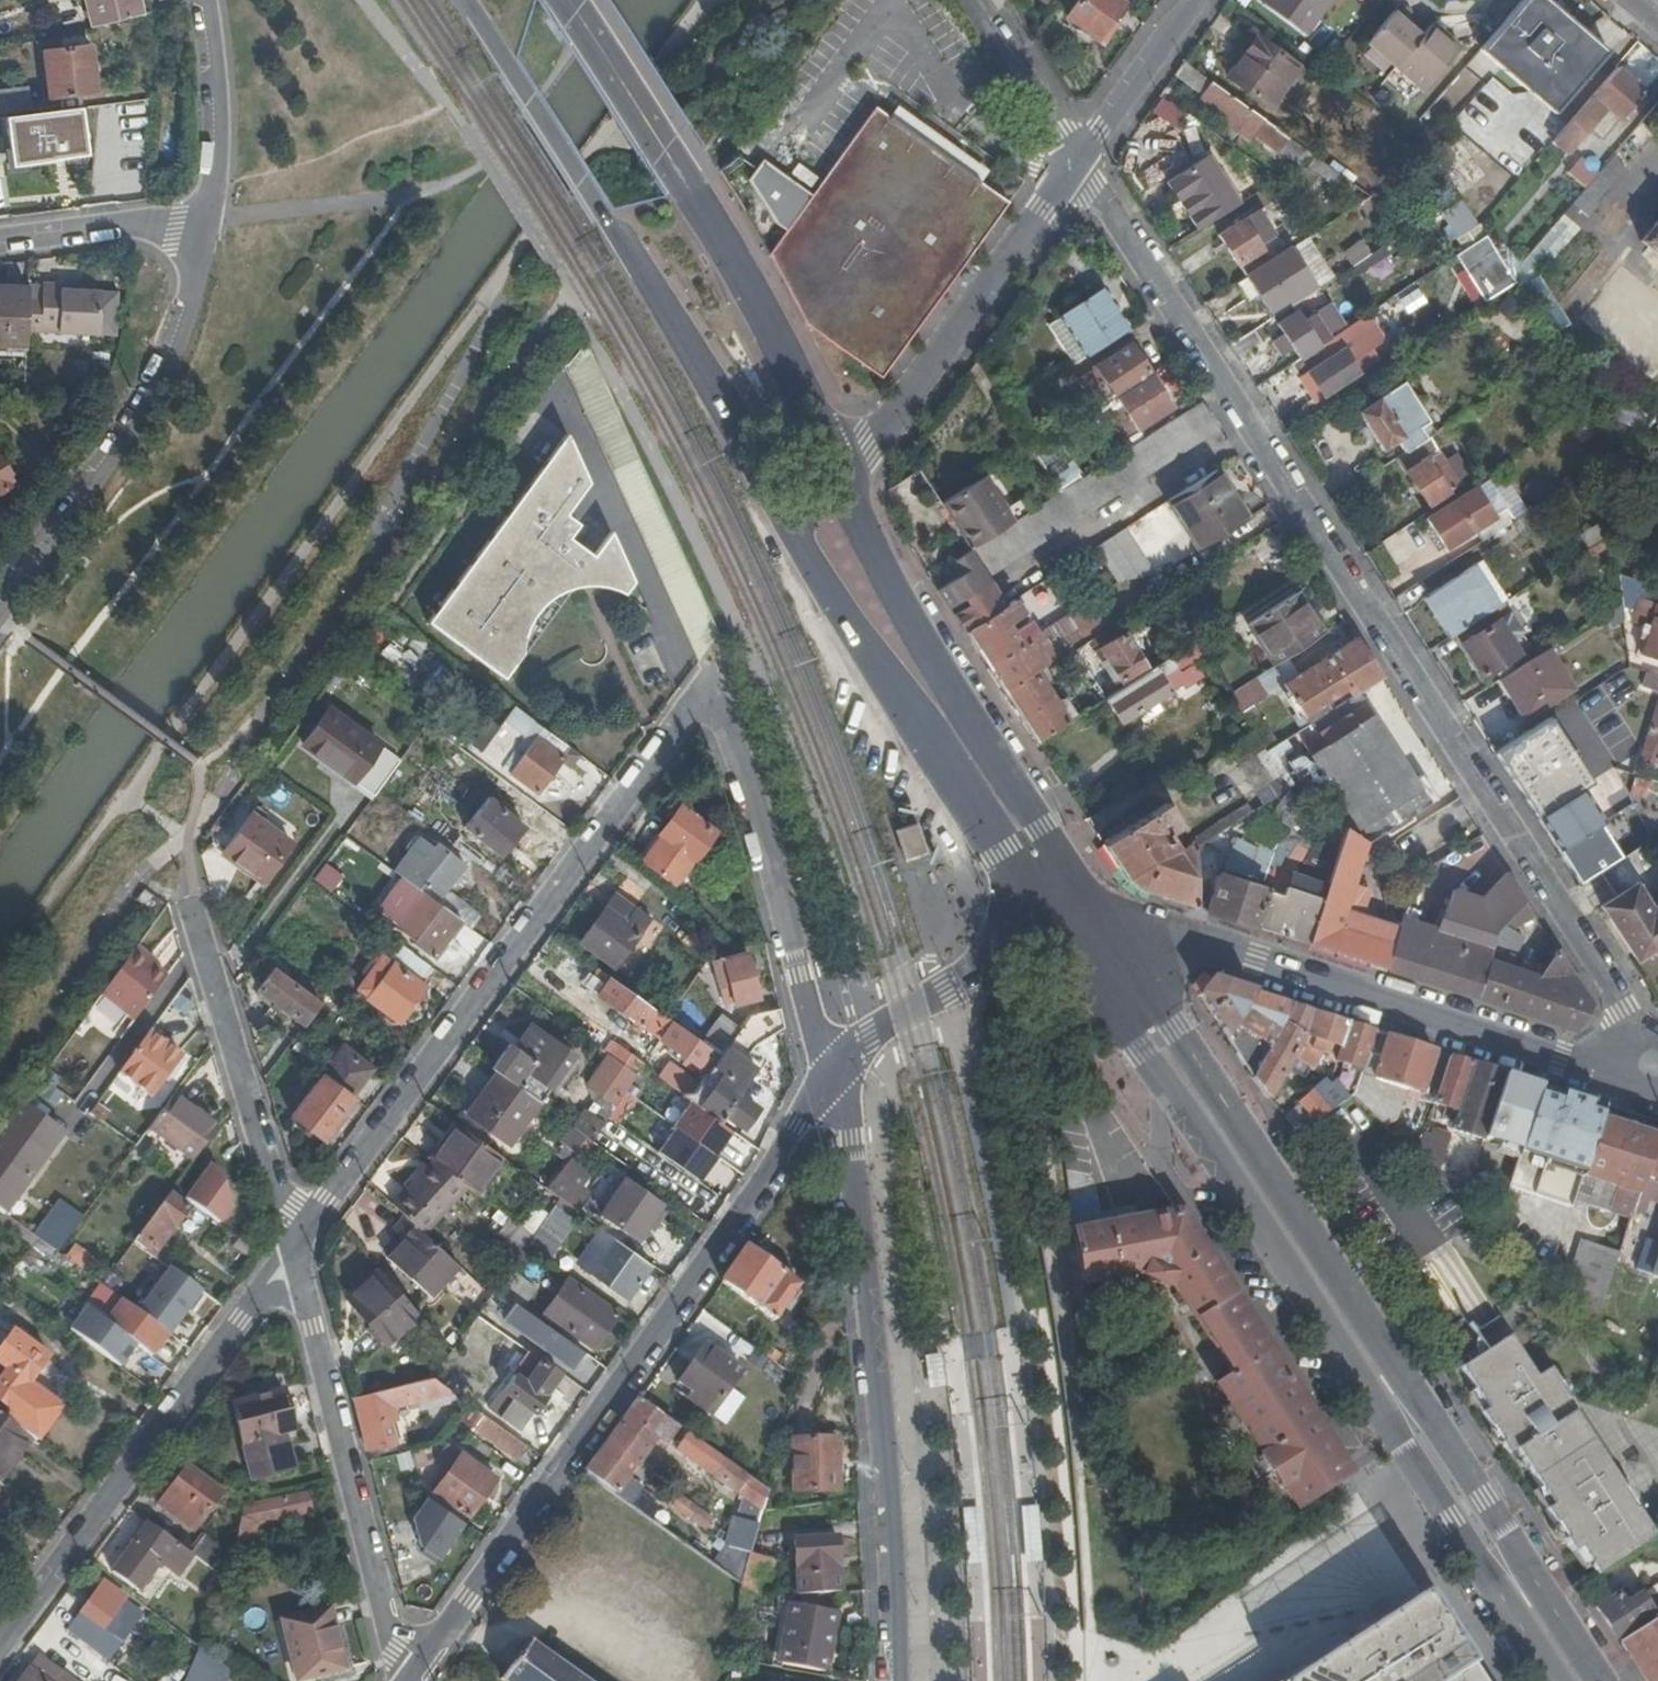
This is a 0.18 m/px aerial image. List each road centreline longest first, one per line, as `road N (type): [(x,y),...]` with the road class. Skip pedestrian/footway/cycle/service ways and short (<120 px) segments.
road 1 (residential): [(295,1245),(708,685),(750,793),(816,1032),(839,1074)]
road 2 (residential): [(1651,1085),(1619,1010),(1078,159)]
road 3 (primary): [(1597,1680),(1176,1026),(1134,968),(1067,917)]
road 4 (primary): [(1067,917),(1094,991),(1284,1260),(1552,1680)]
road 5 (residential): [(839,1074),(410,1680)]
road 6 (residential): [(896,1680),(888,1514),(839,1074)]
road 7 (tertiary): [(1067,917),(1257,962),(1651,1085)]
road 8 (primary): [(751,455),(1067,917)]
road 9 (primary): [(838,476),(765,313),(564,0)]
road 10 (primary): [(463,0),(751,455)]
road 11 (residential): [(0,1647),(295,1245)]
road 12 (primary): [(1067,917),(1037,834),(911,623),(838,476)]
road 13 (residential): [(399,1680),(295,1245)]
road 14 (residential): [(206,226),(188,336),(0,606)]
road 15 (residential): [(838,476),(1078,159)]
road 16 (residential): [(295,1245),(200,907)]
road 17 (unclassified): [(1067,917),(902,1018),(839,1074)]
road 18 (residential): [(207,0),(215,53),(206,226)]
road 19 (residential): [(0,250),(206,226)]
road 20 (residential): [(1078,159),(1191,0)]
road 21 (residential): [(1078,159),(974,0)]

